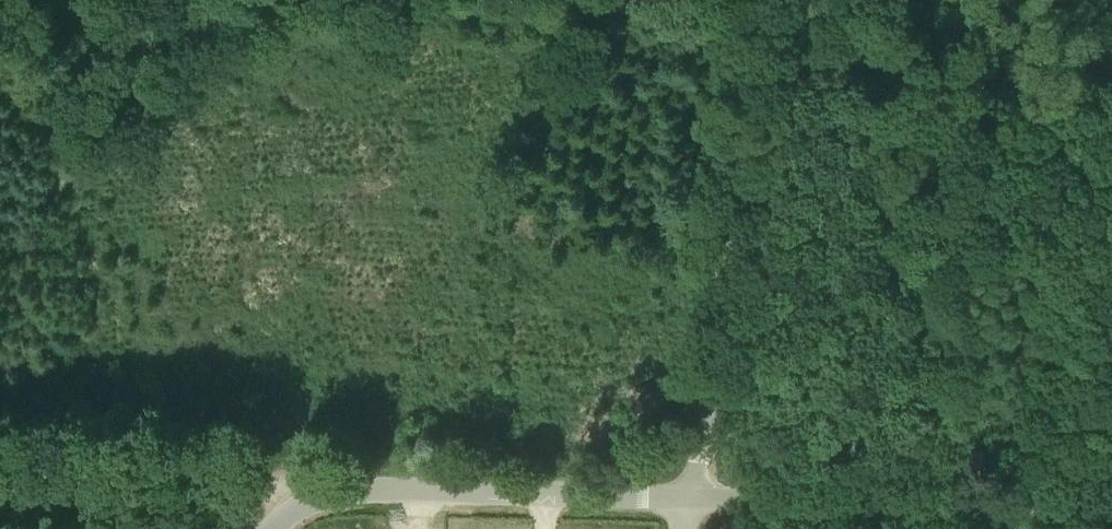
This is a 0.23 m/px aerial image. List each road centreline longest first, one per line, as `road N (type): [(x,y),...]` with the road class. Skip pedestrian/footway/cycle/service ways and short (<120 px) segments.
road 1 (tertiary): [(686,497),(749,0)]
road 2 (unclassified): [(686,497),(1111,505)]
road 3 (tertiary): [(278,528),(318,499),(346,496),(686,497)]
road 4 (track): [(318,499),(0,492)]

